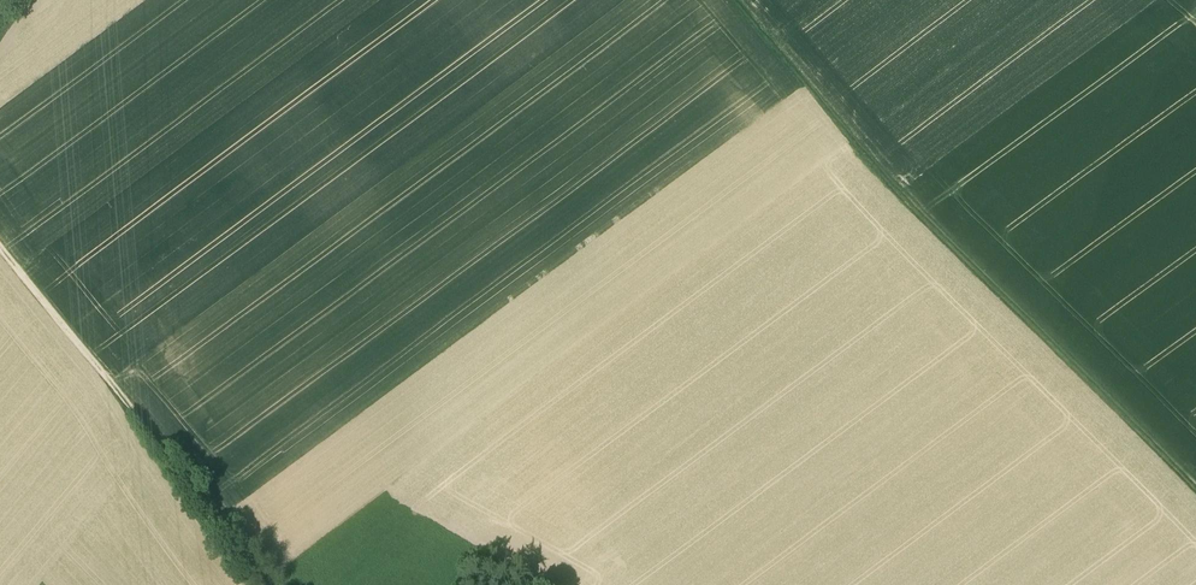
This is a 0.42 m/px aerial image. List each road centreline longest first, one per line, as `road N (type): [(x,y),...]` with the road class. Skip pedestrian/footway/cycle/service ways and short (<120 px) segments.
road 1 (track): [(1195,493),(897,192),(734,0)]
road 2 (track): [(270,584),(0,249)]

